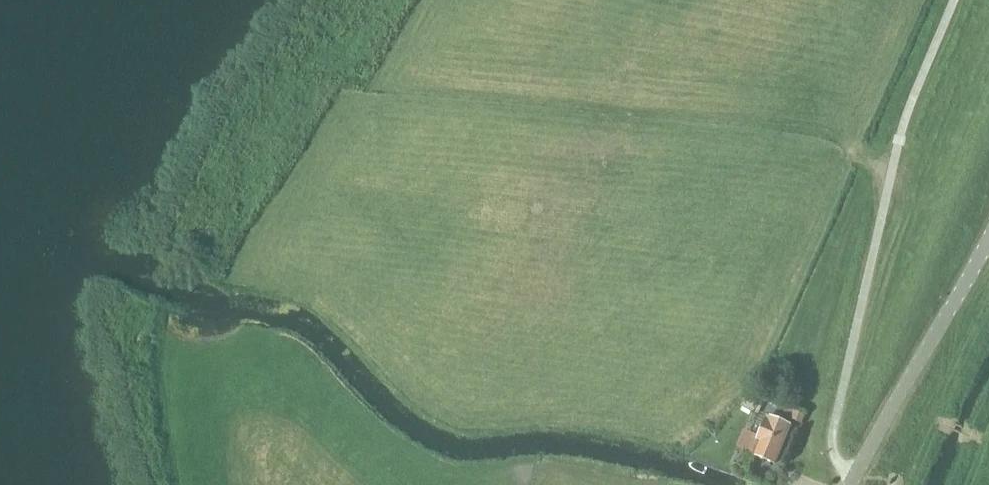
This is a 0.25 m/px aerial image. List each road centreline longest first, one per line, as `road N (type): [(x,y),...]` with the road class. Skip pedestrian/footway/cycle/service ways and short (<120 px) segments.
road 1 (unclassified): [(988,239),(852,484)]

